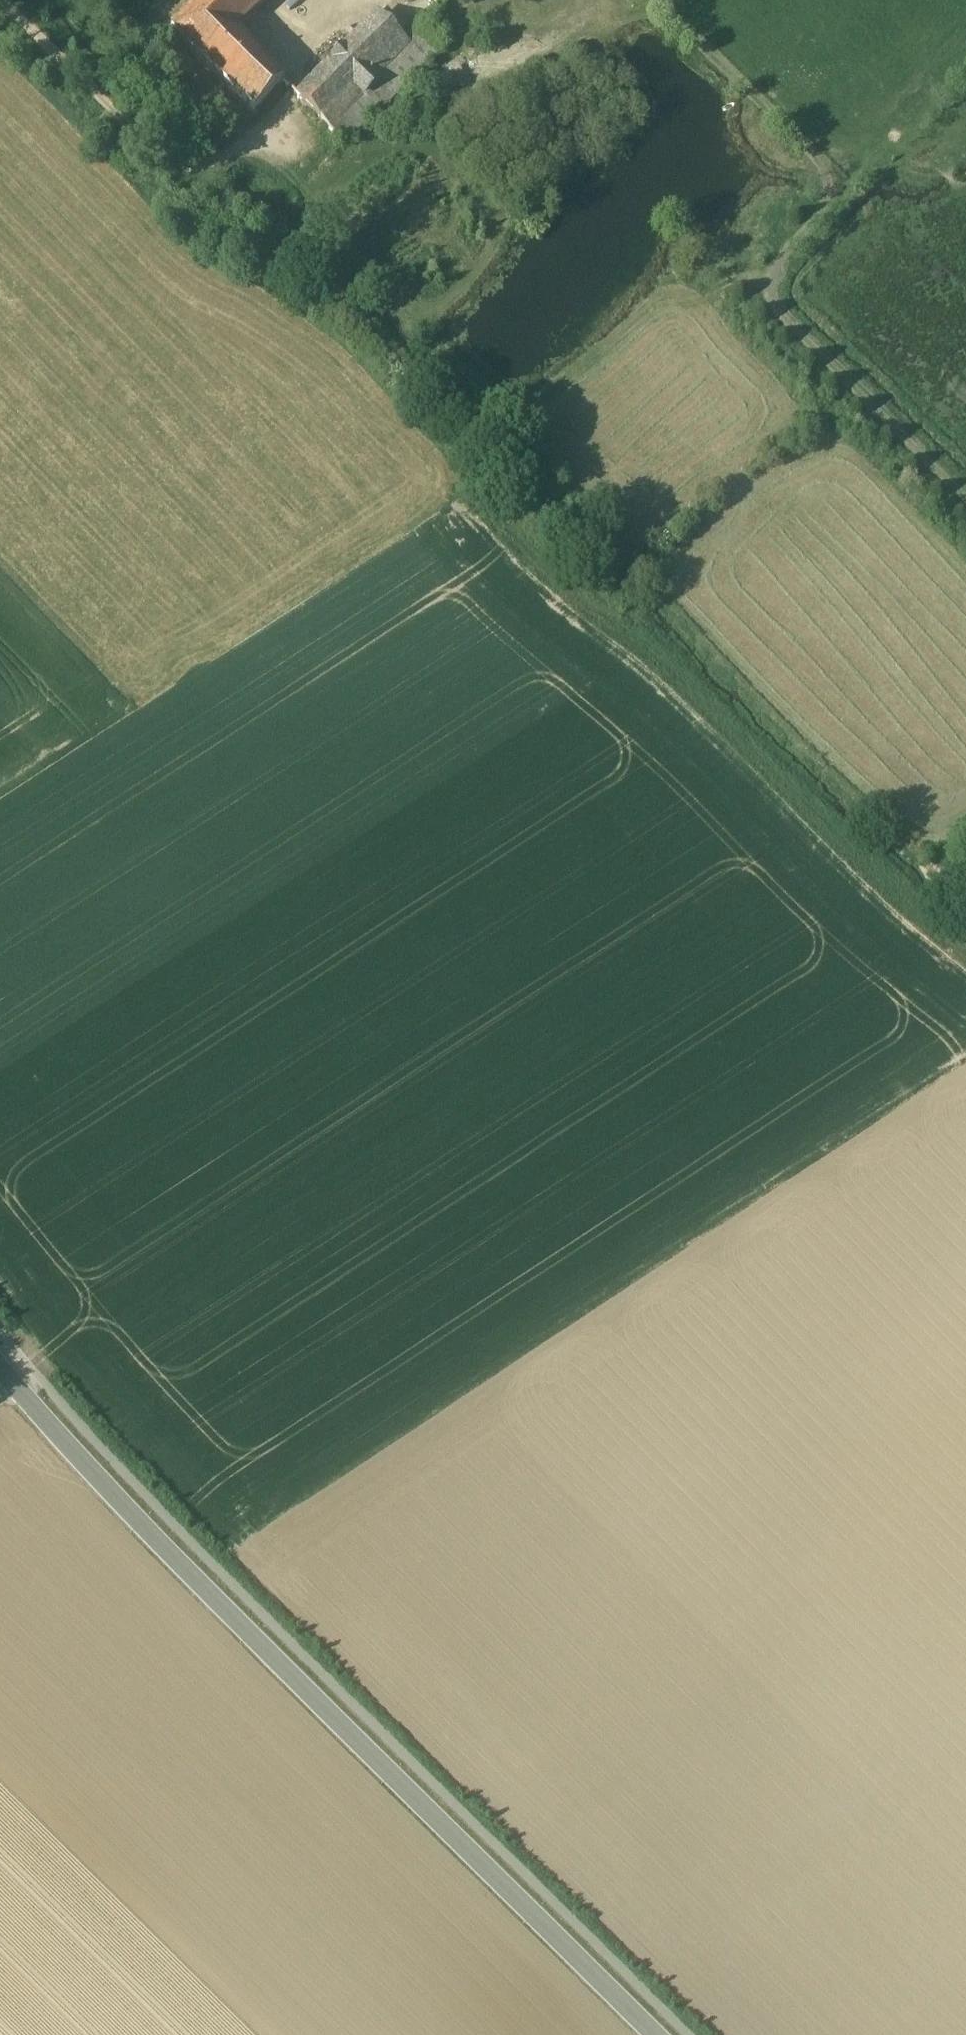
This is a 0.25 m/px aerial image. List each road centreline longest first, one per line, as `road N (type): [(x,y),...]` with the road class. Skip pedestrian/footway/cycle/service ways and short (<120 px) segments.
road 1 (unclassified): [(657,2034),(0,1370)]
road 2 (track): [(0,5),(168,166),(192,171),(216,162),(379,0)]
road 3 (track): [(965,88),(856,201),(647,0)]
road 4 (track): [(856,201),(786,276),(781,316),(965,506)]

